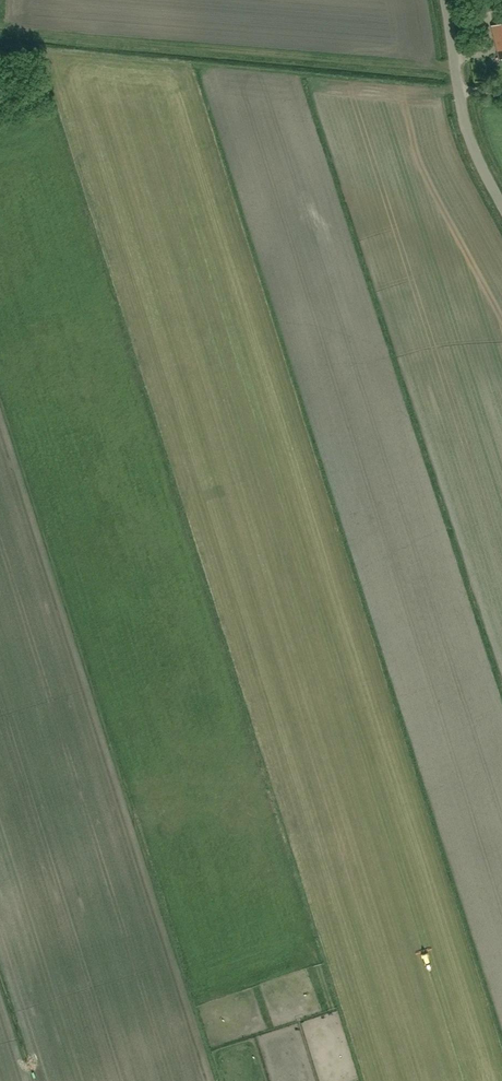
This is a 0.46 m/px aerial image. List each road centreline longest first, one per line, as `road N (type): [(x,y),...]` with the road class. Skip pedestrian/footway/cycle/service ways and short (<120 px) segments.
road 1 (unclassified): [(501,203),(467,134),(458,90)]

